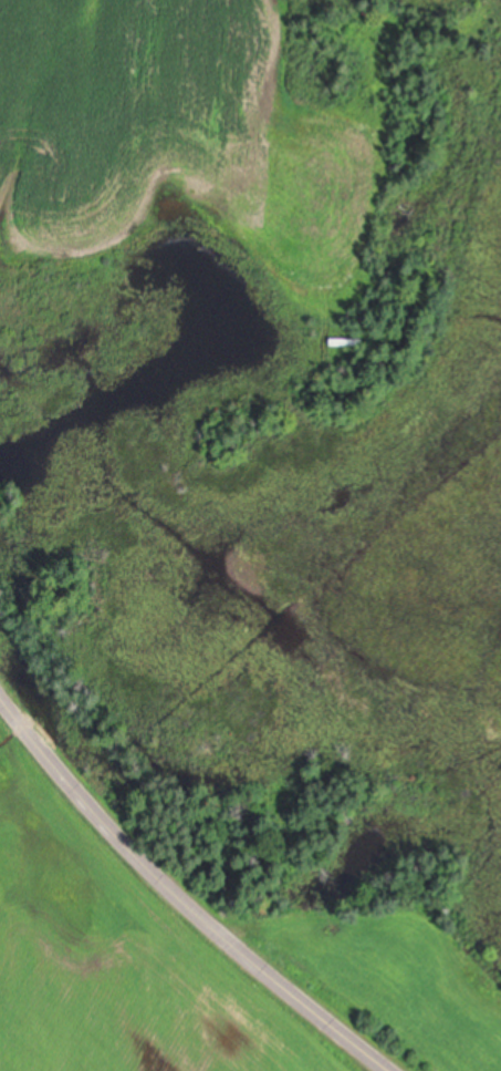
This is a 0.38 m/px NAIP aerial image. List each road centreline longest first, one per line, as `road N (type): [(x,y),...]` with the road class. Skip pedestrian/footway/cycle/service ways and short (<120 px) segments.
road 1 (residential): [(393,1070),(189,906),(0,696)]

